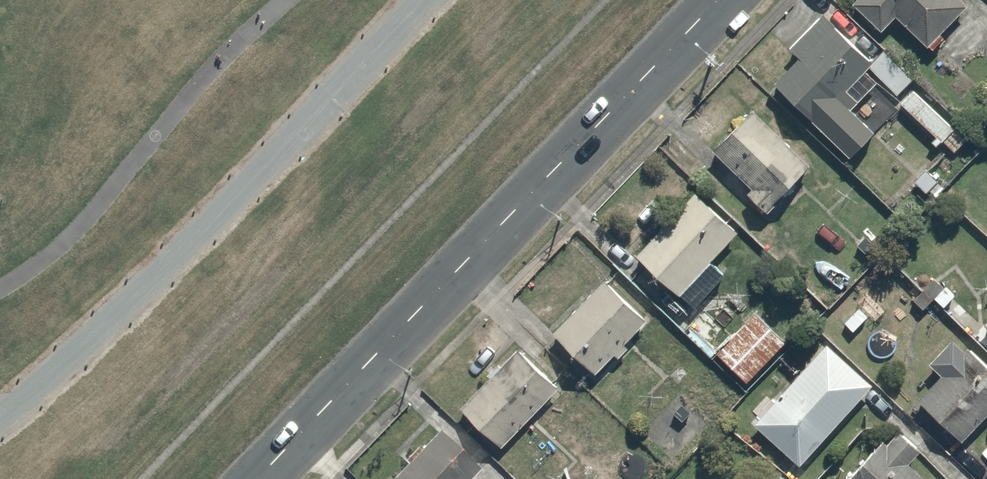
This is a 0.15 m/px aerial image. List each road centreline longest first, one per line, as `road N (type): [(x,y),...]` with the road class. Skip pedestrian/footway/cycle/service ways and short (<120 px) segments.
road 1 (secondary): [(258,478),(718,0)]
road 2 (track): [(424,0),(237,193),(0,415)]

